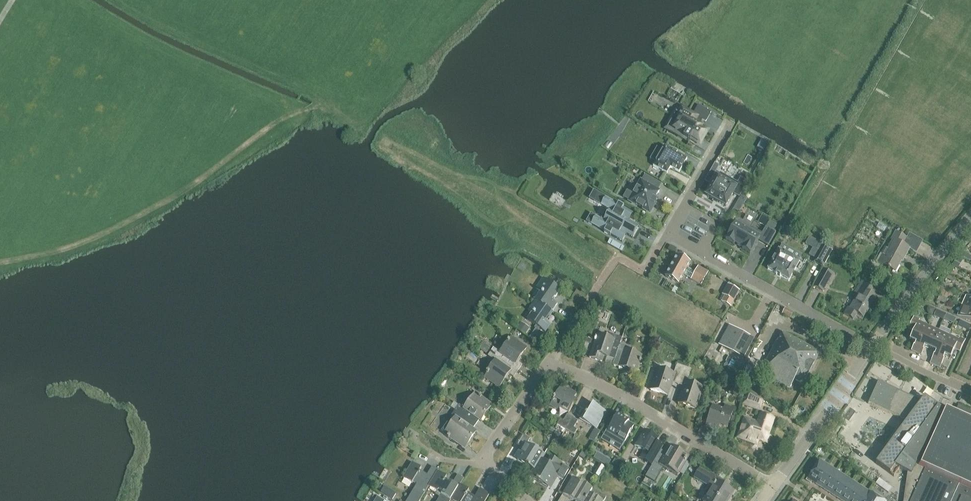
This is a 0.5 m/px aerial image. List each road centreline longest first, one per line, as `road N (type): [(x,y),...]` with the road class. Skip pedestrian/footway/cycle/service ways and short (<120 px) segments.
road 1 (residential): [(527,500),(483,462),(547,363),(594,382),(773,486)]
road 2 (residential): [(870,345),(669,235),(732,121)]
road 3 (track): [(361,128),(311,95),(113,0)]
road 4 (residential): [(773,486),(870,345)]
road 5 (residential): [(870,345),(970,217)]

